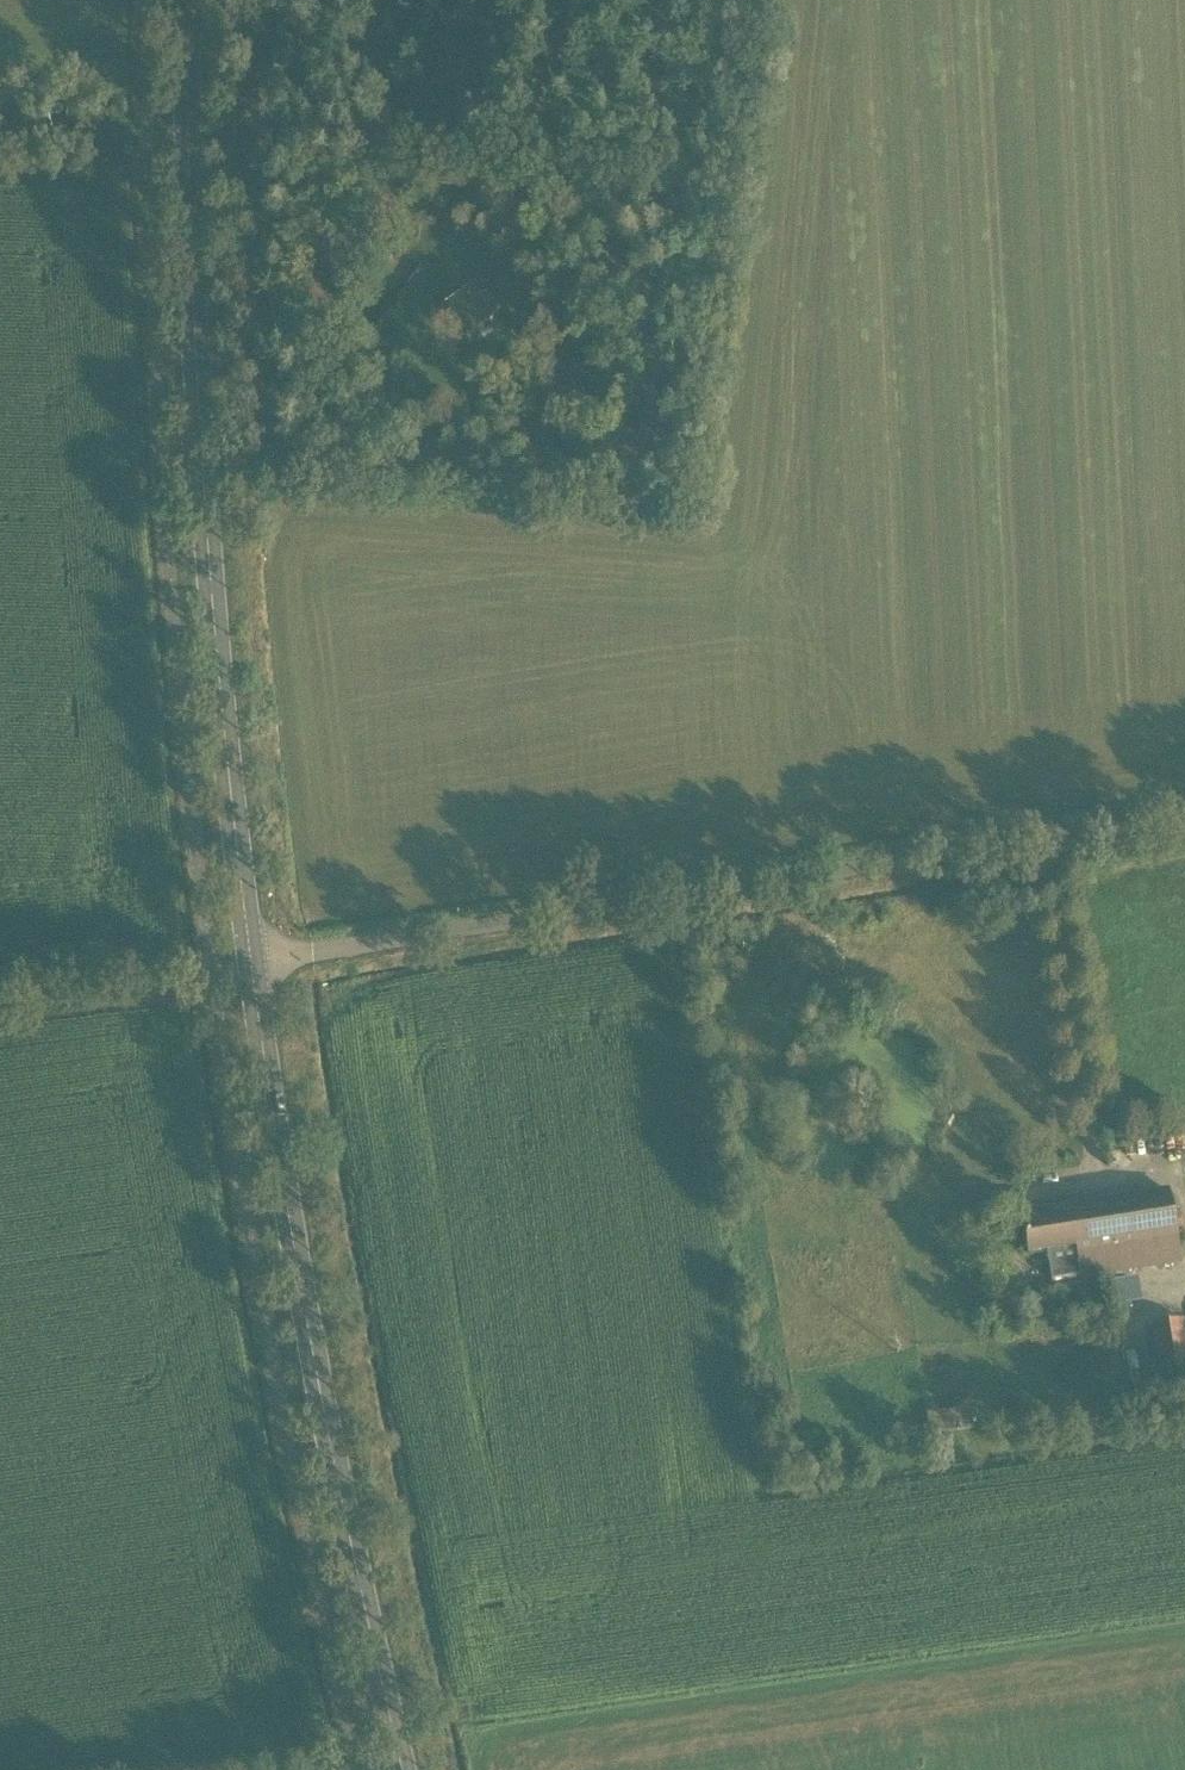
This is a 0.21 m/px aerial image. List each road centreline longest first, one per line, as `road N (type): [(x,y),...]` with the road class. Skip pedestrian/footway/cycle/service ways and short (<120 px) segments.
road 1 (secondary): [(249,963),(207,618),(188,319),(184,0)]
road 2 (unclassified): [(249,963),(1184,816)]
road 3 (secondary): [(396,1769),(320,1416),(249,963)]

